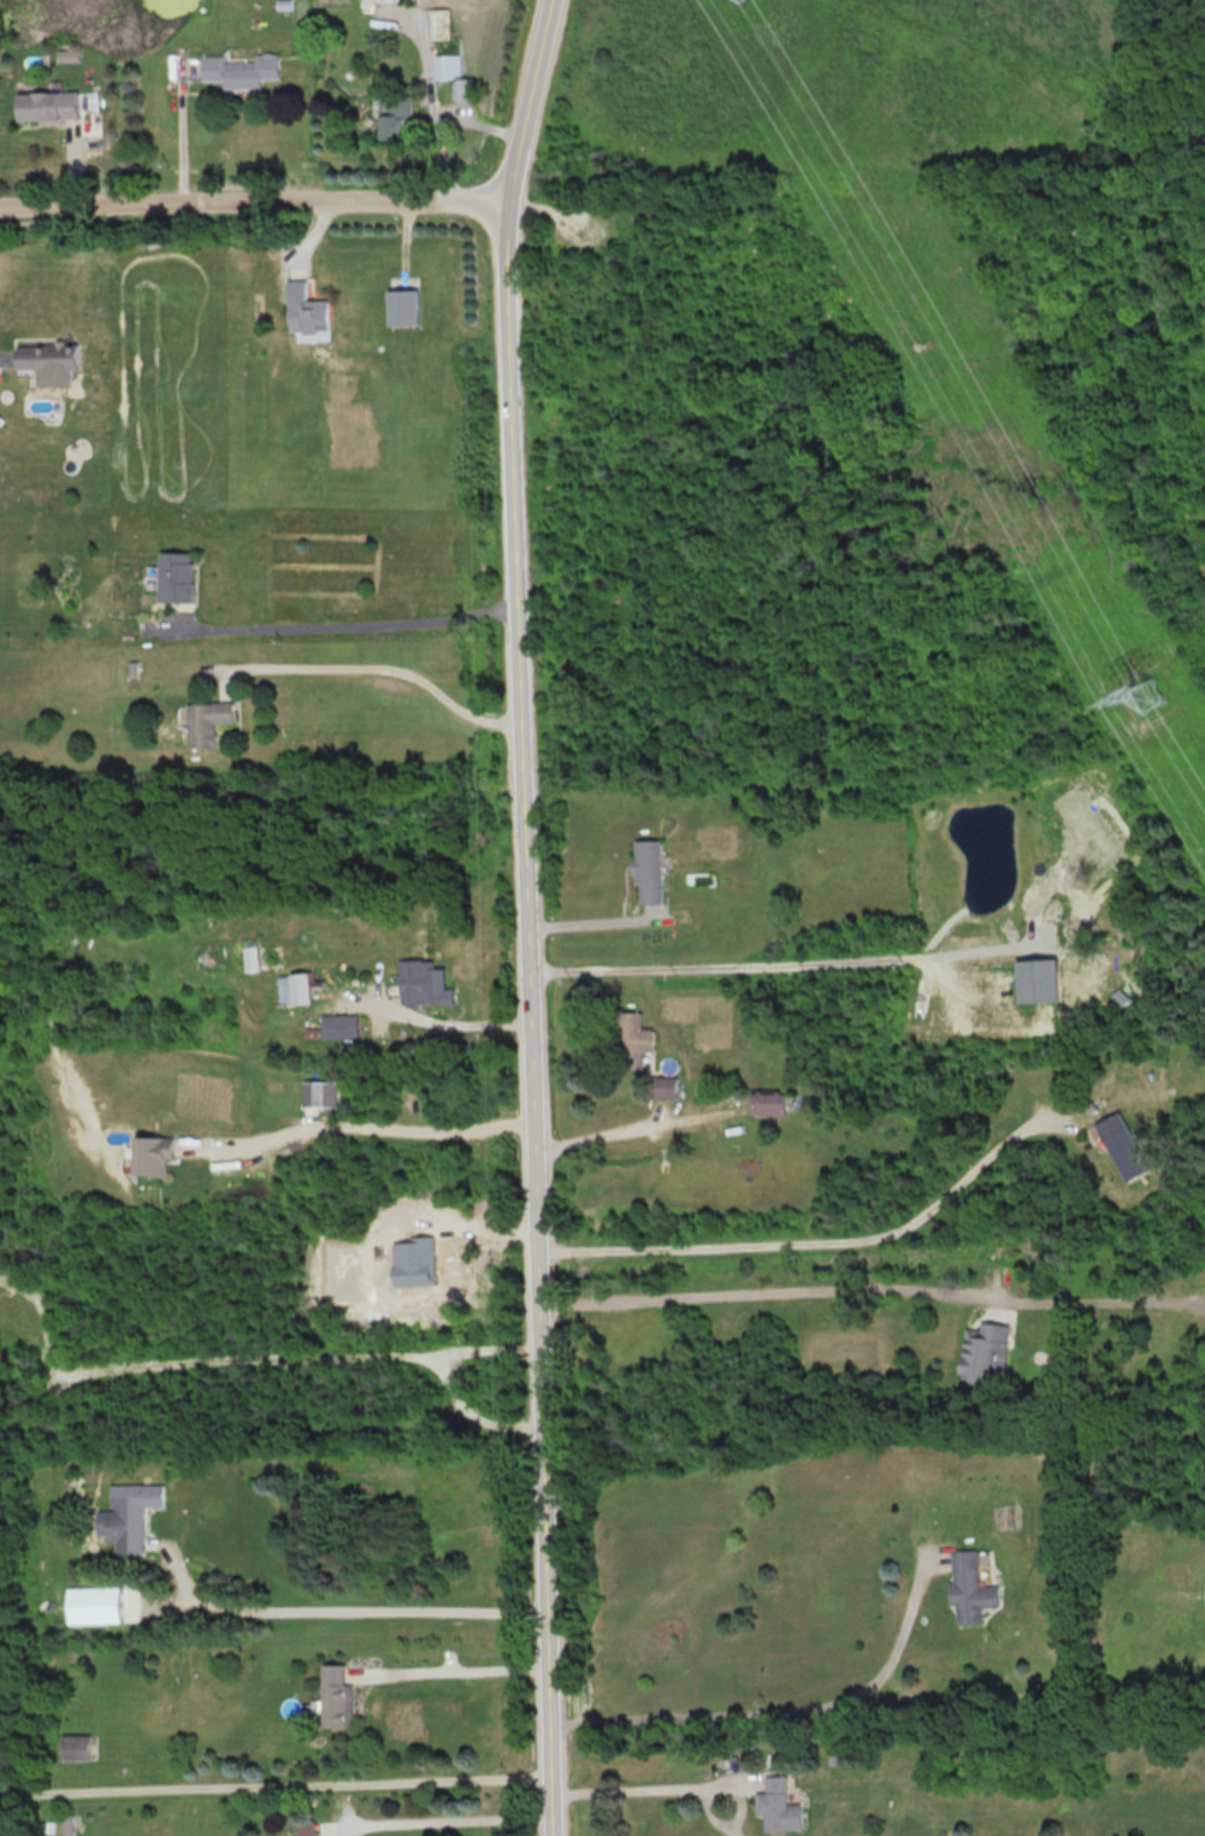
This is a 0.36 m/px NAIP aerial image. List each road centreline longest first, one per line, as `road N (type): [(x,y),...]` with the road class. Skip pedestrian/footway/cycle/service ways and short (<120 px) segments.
road 1 (tertiary): [(547,1835),(509,200)]
road 2 (residential): [(0,204),(509,200)]
road 3 (tertiary): [(549,0),(509,200)]

